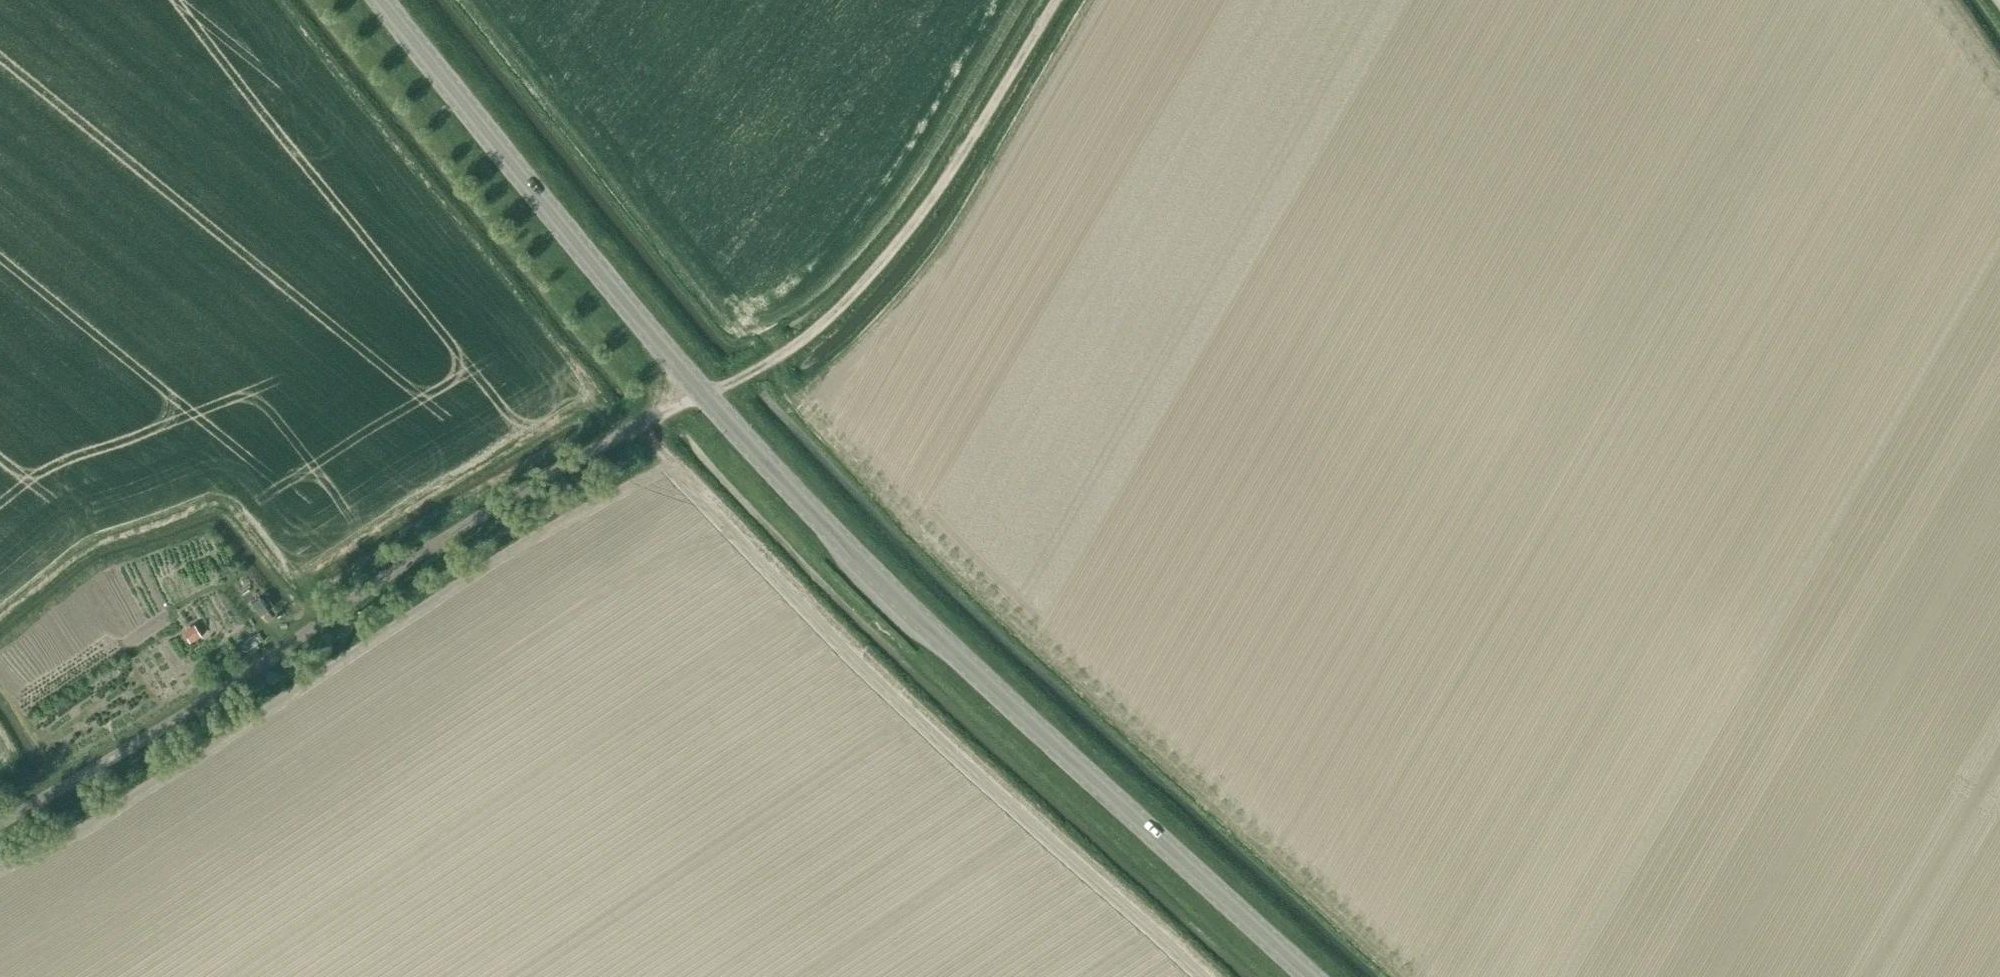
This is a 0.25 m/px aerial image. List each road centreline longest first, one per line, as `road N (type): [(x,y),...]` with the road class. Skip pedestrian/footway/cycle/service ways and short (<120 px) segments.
road 1 (track): [(0,820),(608,437),(701,392),(833,309),(951,164),(1050,0)]
road 2 (primary): [(1311,976),(814,515),(701,392),(383,0)]

